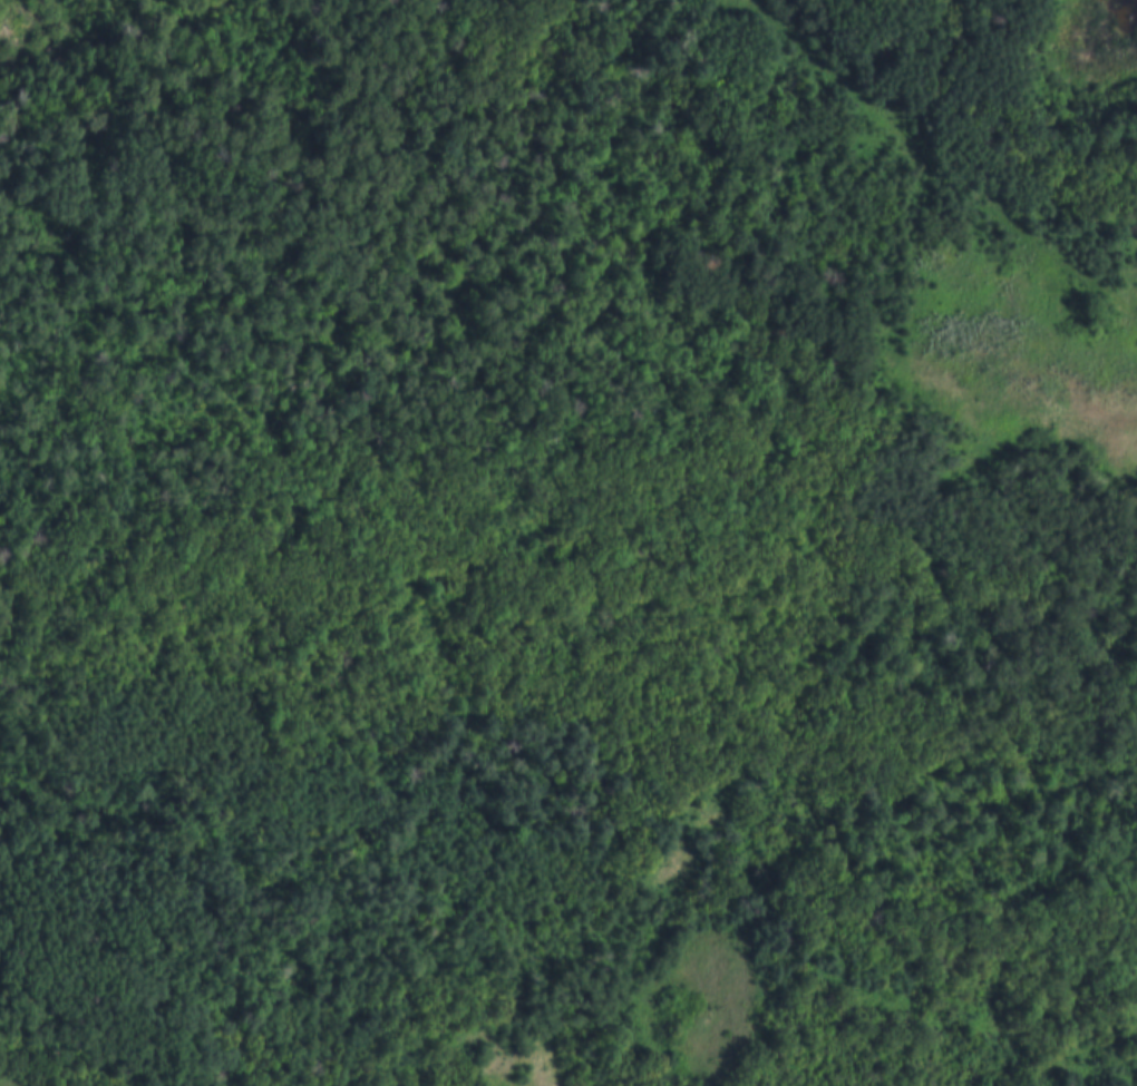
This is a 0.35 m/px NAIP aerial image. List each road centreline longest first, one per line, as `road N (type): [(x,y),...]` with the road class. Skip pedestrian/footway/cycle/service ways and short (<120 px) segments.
road 1 (track): [(757,0),(894,116),(953,186),(1136,315)]

